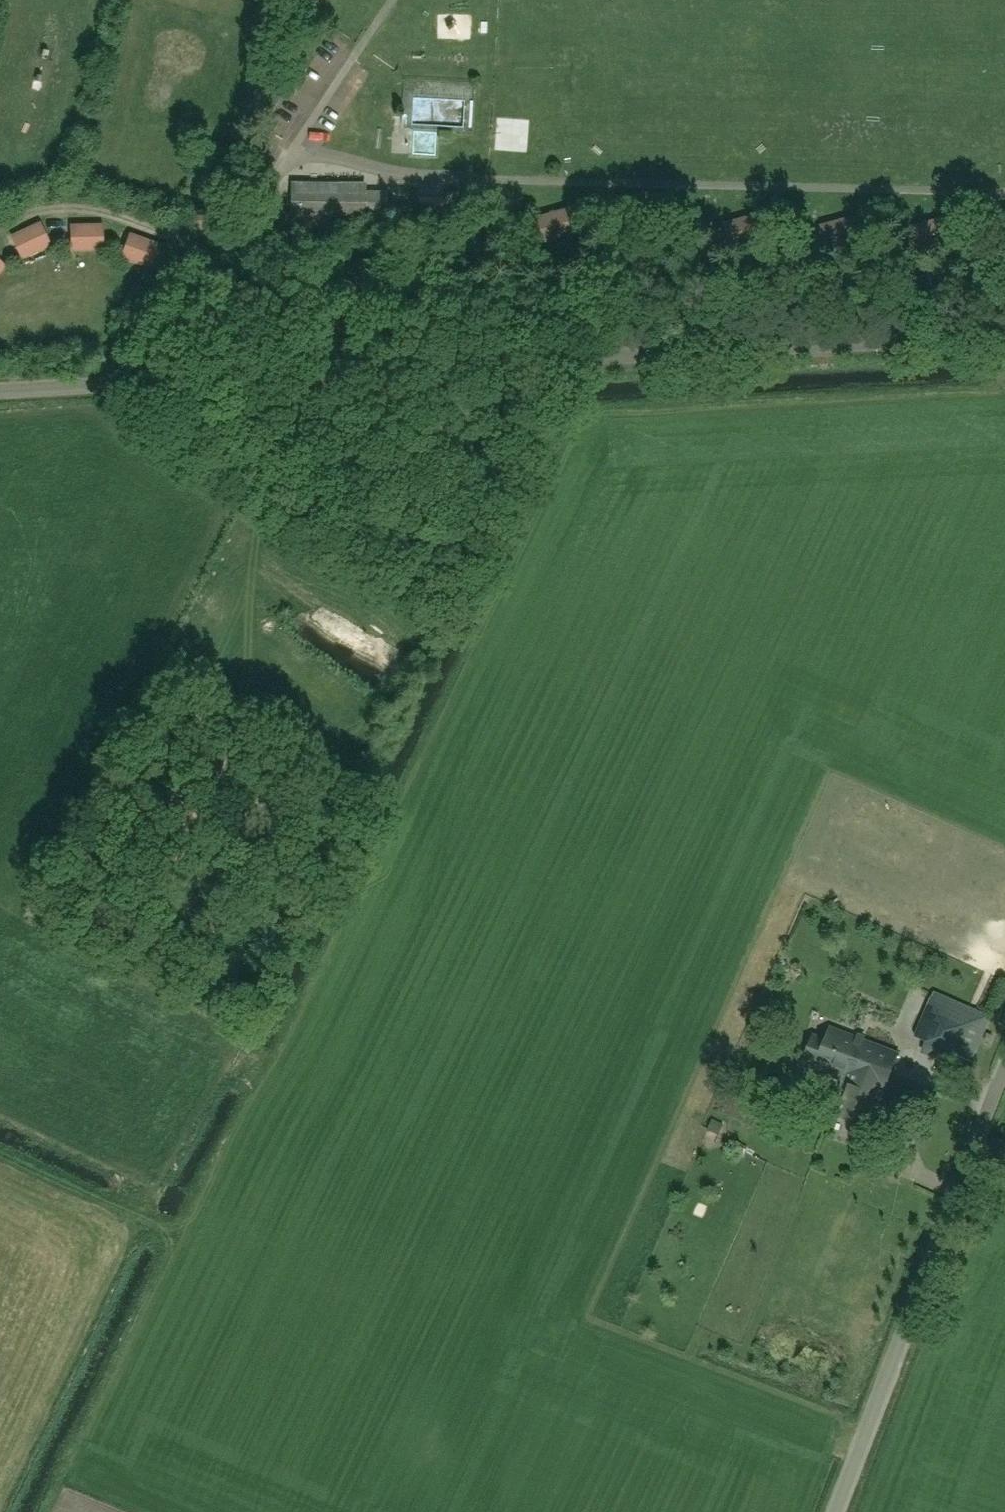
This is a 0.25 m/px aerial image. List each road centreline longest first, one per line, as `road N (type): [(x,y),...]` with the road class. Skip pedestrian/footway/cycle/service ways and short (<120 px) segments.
road 1 (unclassified): [(1004,336),(0,391)]
road 2 (unclassified): [(836,1511),(1004,1069)]

